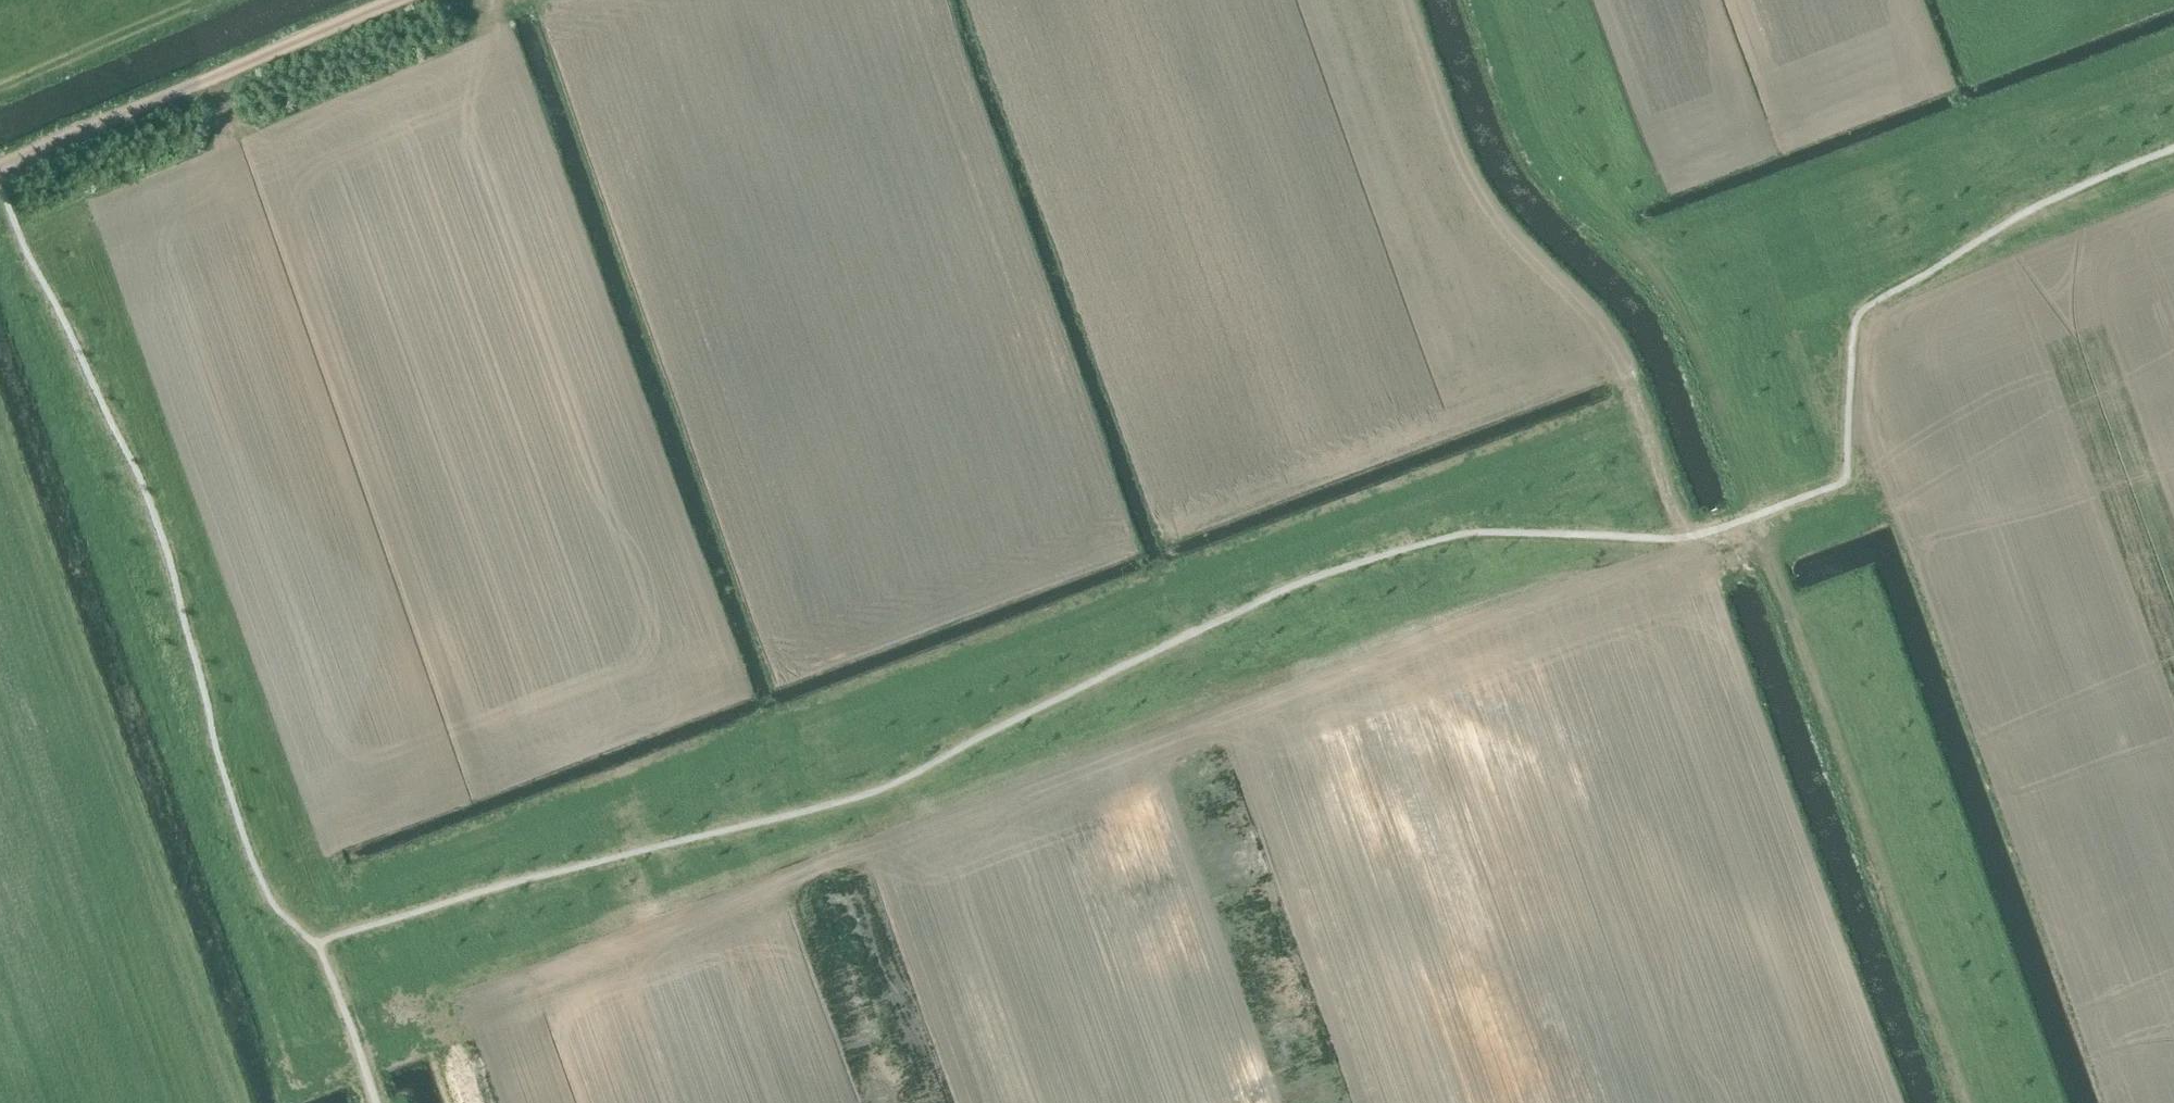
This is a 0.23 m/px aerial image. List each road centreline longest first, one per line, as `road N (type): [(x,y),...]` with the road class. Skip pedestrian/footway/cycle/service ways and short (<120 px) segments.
road 1 (track): [(0,169),(392,0)]

